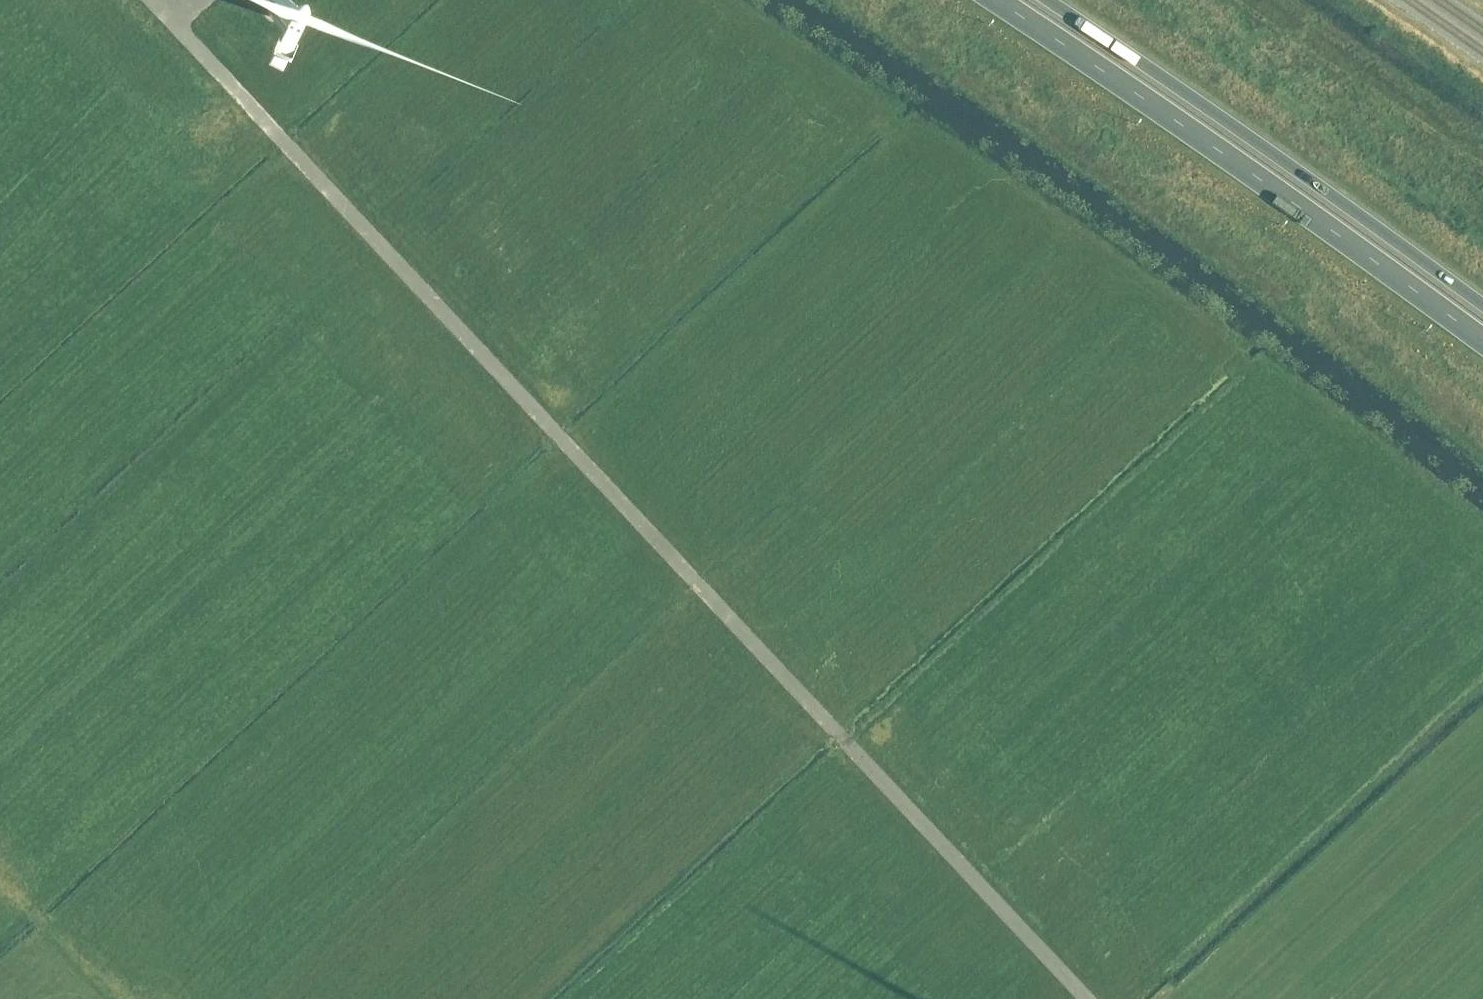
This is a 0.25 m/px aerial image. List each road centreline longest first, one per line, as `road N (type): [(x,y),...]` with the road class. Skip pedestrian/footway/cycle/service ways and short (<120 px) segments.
road 1 (trunk): [(992,0),(1482,341)]
road 2 (trunk): [(1482,307),(1041,0)]

